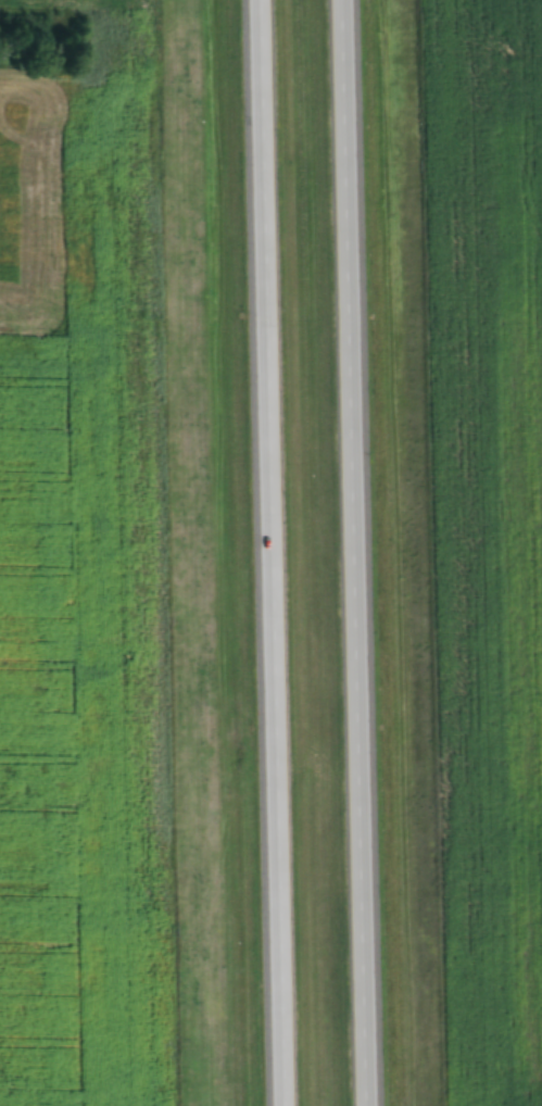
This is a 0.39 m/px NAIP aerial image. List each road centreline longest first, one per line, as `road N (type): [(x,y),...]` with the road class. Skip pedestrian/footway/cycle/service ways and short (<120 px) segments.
road 1 (motorway): [(382,1105),(358,0)]
road 2 (motorway): [(270,0),(292,1105)]

